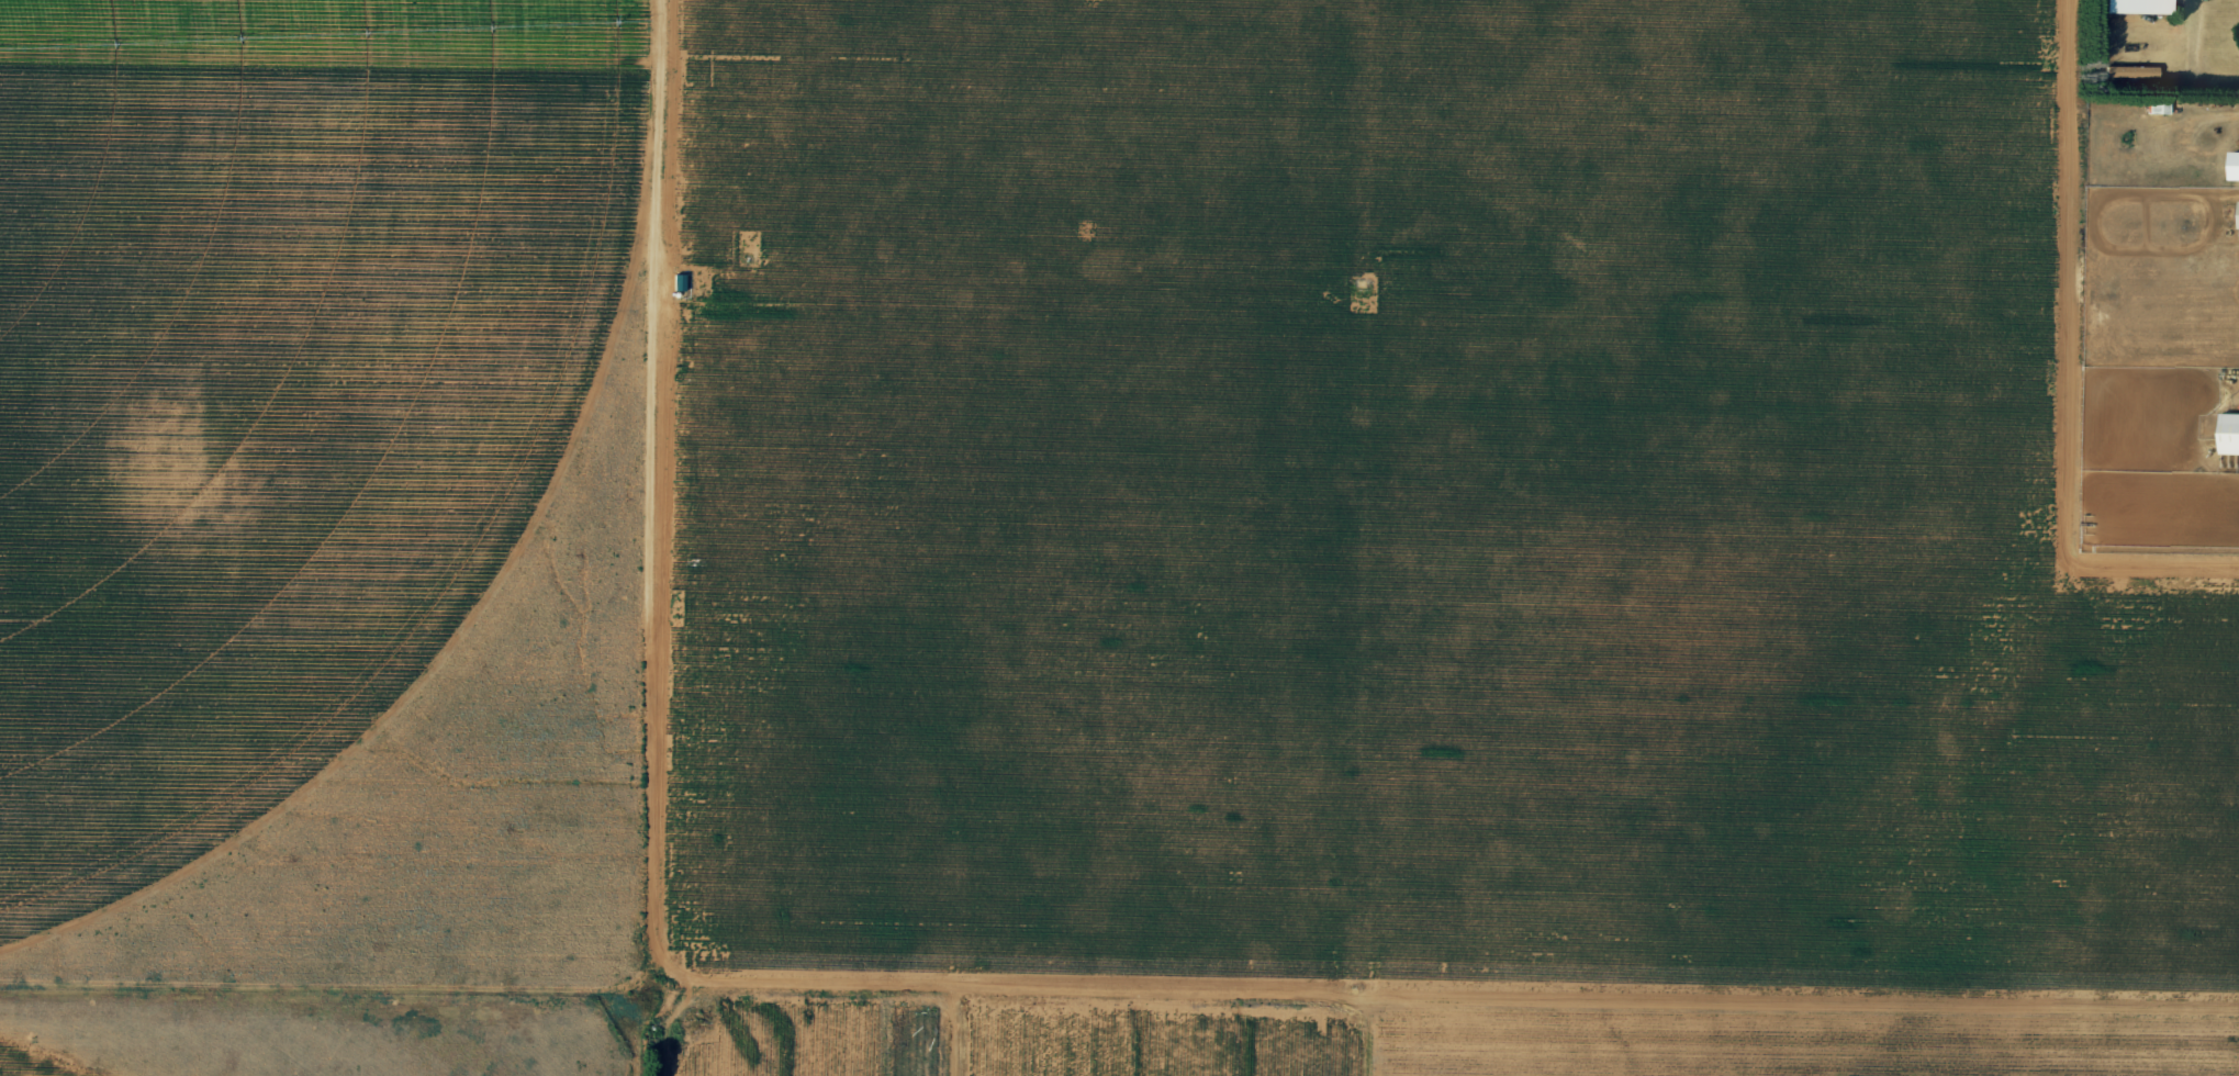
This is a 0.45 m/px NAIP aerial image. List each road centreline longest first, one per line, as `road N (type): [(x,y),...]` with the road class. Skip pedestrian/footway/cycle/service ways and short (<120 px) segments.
road 1 (residential): [(2169,1019),(686,1010),(424,993),(0,990)]
road 2 (residential): [(610,1075),(607,751),(628,0)]

